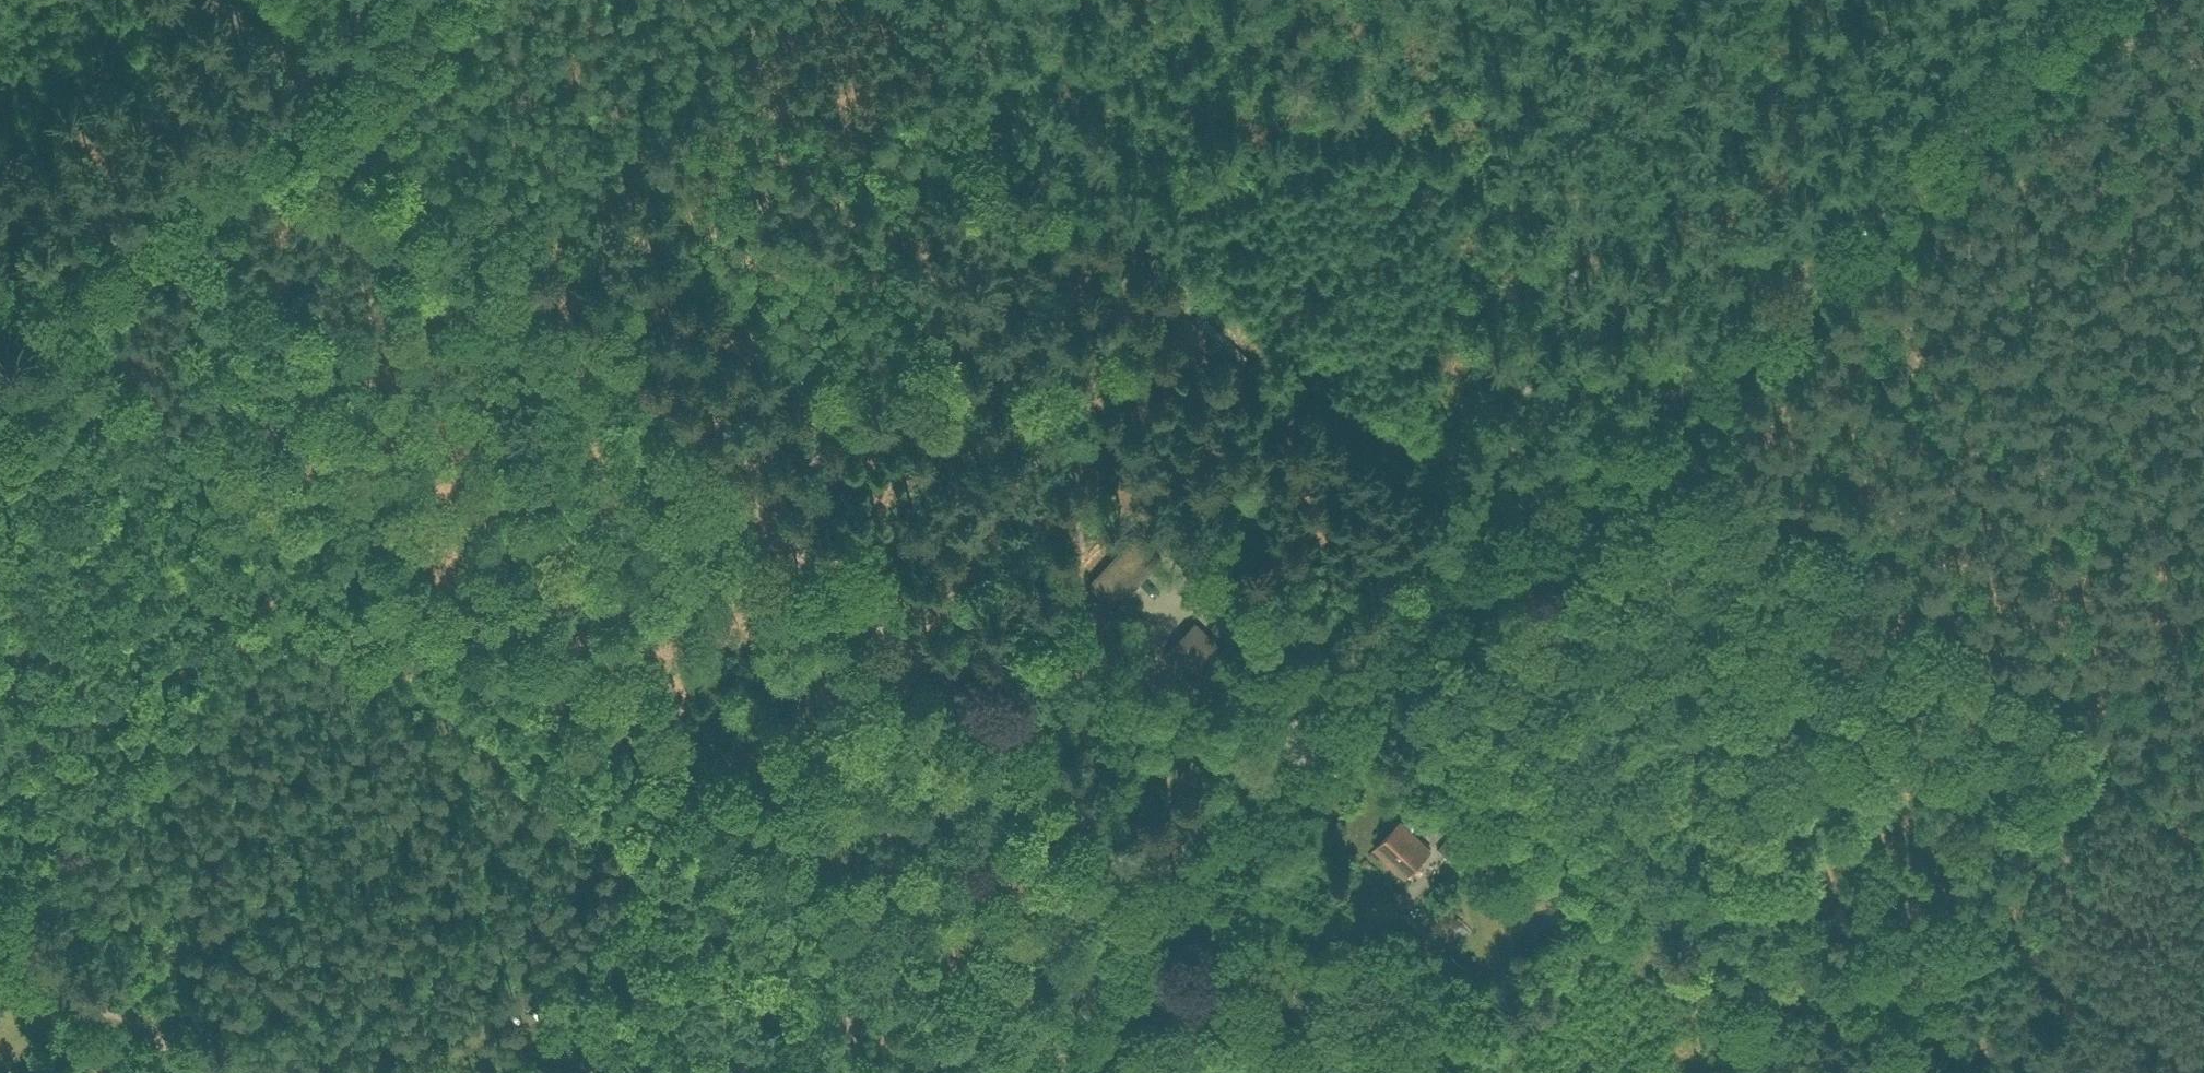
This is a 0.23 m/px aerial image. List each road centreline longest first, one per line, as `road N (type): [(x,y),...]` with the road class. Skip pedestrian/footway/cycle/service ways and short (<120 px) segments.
road 1 (tertiary): [(1175,898),(1296,751),(1389,655),(1773,316),(1913,180),(2075,0)]
road 2 (track): [(220,0),(1082,821)]
road 3 (track): [(1131,257),(1114,280),(991,733)]
road 4 (track): [(309,82),(136,223),(0,347)]
road 5 (track): [(1377,0),(1131,257)]
road 6 (track): [(1131,257),(936,73)]
road 7 (track): [(198,1072),(13,932)]
road 8 (tertiary): [(1042,1072),(1175,898)]
road 9 (track): [(309,82),(407,0)]

